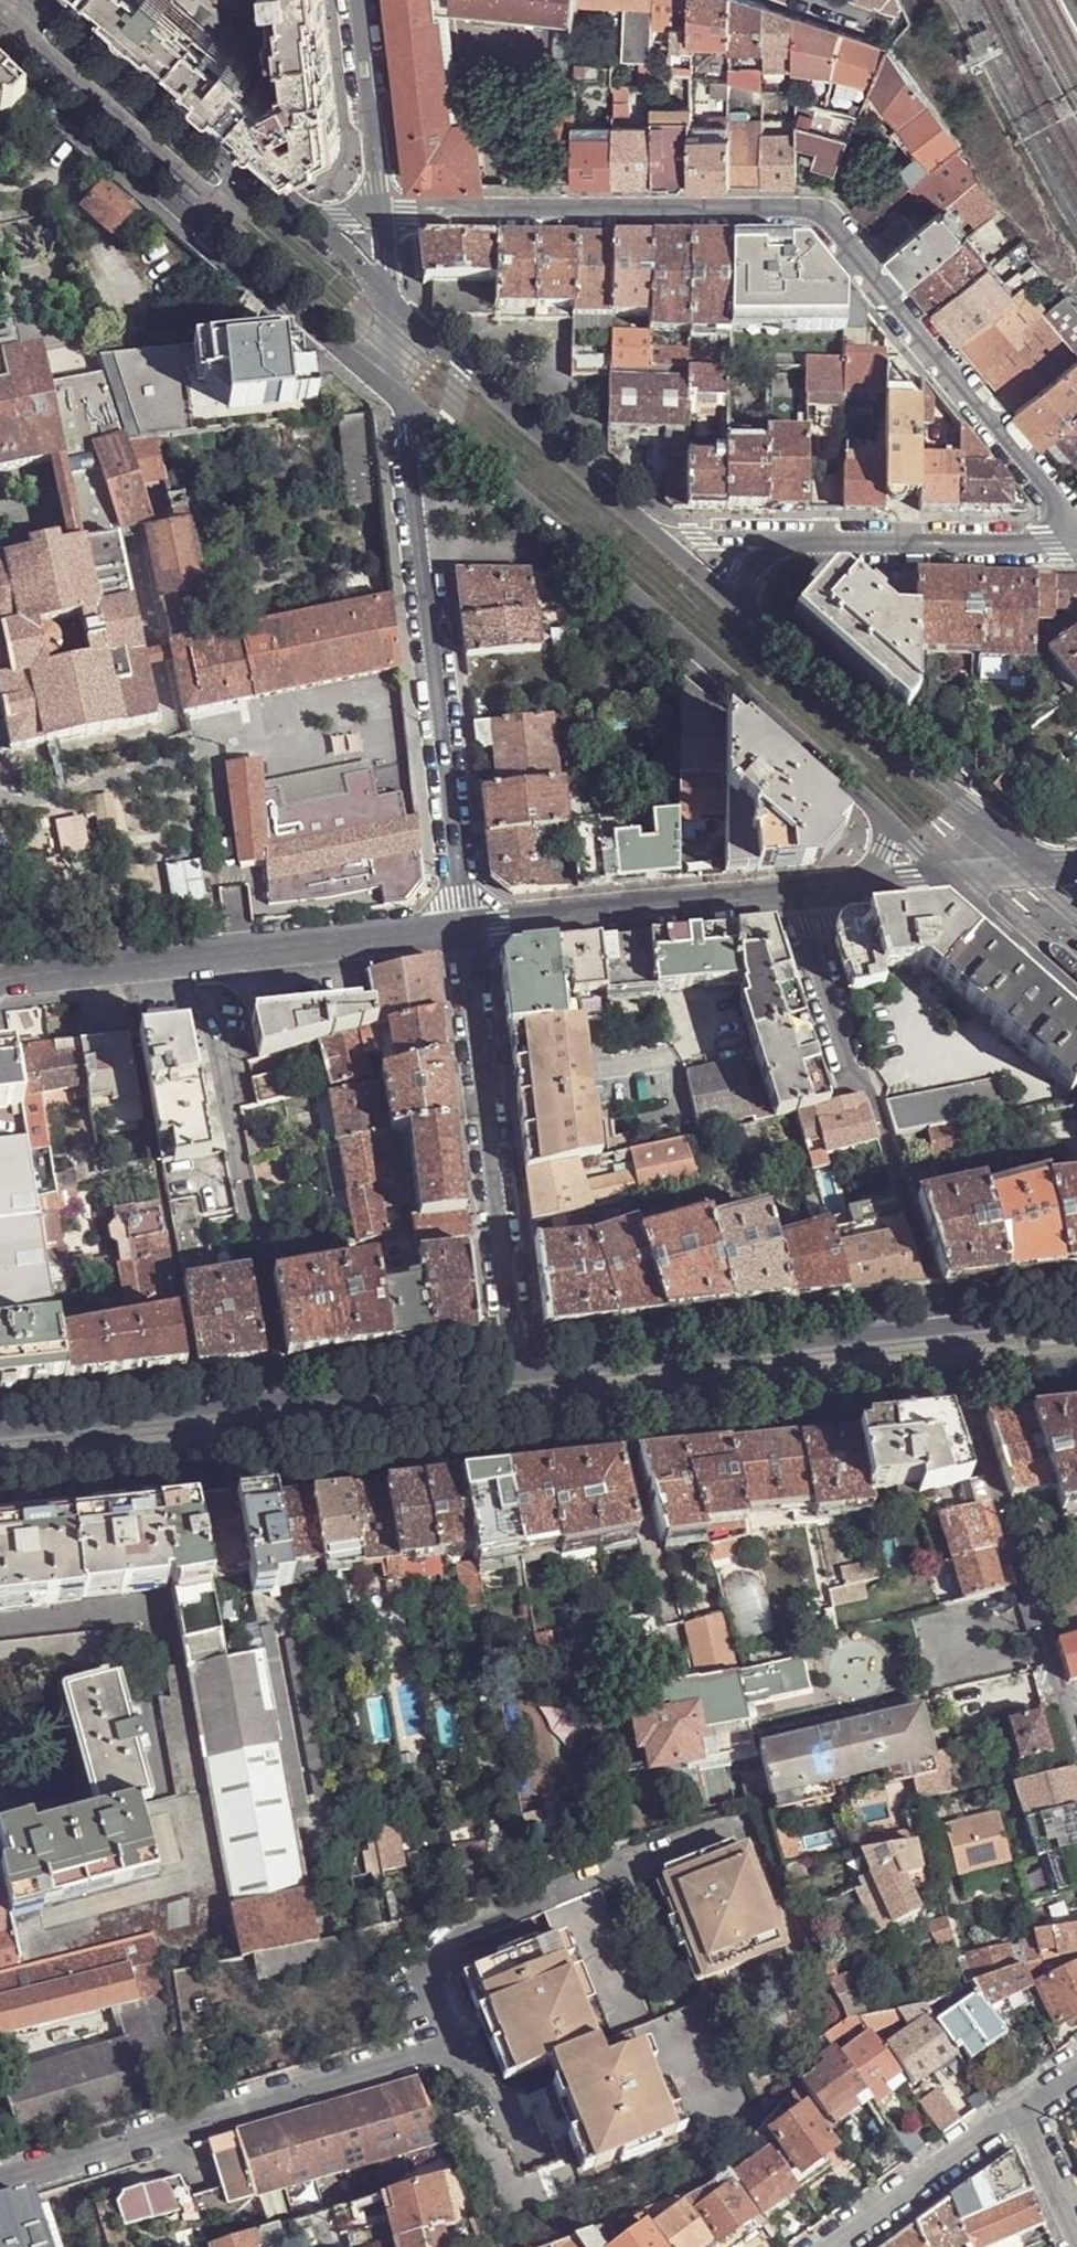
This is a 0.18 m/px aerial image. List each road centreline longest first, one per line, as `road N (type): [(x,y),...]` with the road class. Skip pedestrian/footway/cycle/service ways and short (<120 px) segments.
road 1 (tertiary): [(0,1485),(961,1373)]
road 2 (residential): [(1076,523),(818,213),(382,211)]
road 3 (tertiary): [(404,402),(887,819)]
road 4 (tertiary): [(0,47),(404,402)]
road 5 (residential): [(404,402),(464,929)]
road 6 (residential): [(168,964),(183,997),(213,1009),(283,1398)]
road 7 (tertiary): [(733,606),(389,295)]
road 8 (residential): [(795,897),(855,1077),(874,1094),(946,1327)]
road 9 (residential): [(464,929),(514,1372)]
road 10 (tertiary): [(946,1327),(514,1372)]
road 11 (tertiary): [(1044,871),(733,606)]
road 12 (unclassified): [(733,606),(744,577),(784,542),(1076,544)]
road 13 (residential): [(1062,1694),(961,1373)]
road 14 (residential): [(464,929),(795,897)]
road 15 (tertiary): [(306,212),(66,0)]
road 16 (residential): [(168,964),(464,929)]
road 17 (tertiary): [(283,1398),(0,1429)]
road 18 (residential): [(827,2246),(1019,2104)]
road 19 (tertiary): [(514,1372),(283,1398)]
road 20 (residential): [(356,0),(382,211)]
road 21 (tertiary): [(949,879),(1076,993)]
road 22 (residential): [(0,983),(168,964)]
road 23 (residential): [(1019,2104),(1076,2235)]
road 24 (tertiary): [(1076,1314),(946,1327)]

